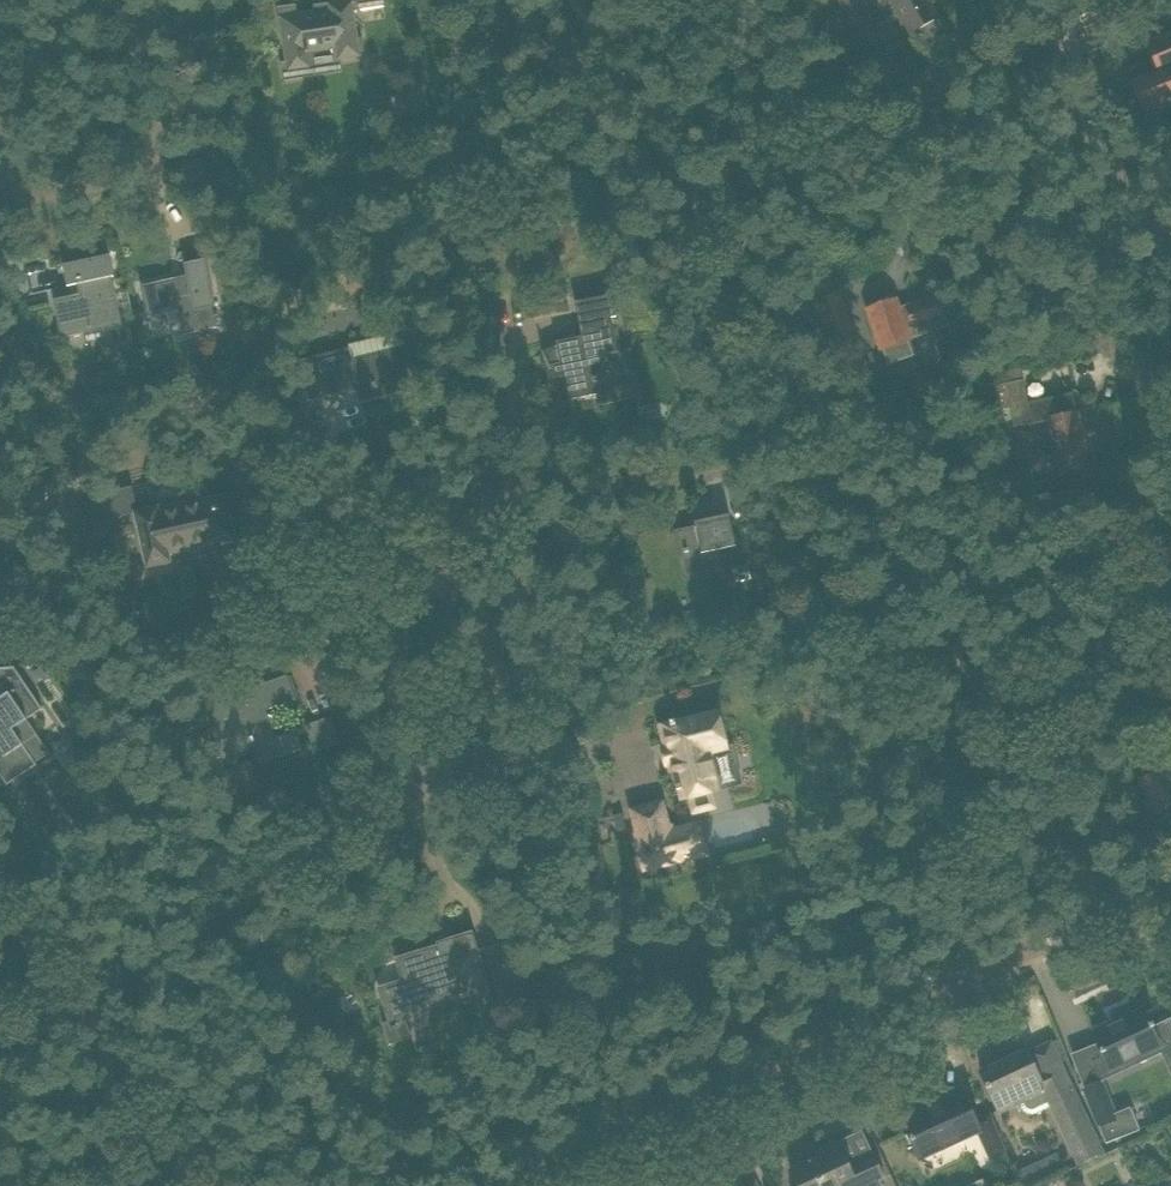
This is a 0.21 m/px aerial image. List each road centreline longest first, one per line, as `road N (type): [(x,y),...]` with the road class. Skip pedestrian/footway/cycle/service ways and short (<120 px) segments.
road 1 (track): [(571,0),(996,724),(1094,911)]
road 2 (residential): [(514,1185),(1170,876)]
road 3 (residential): [(389,776),(441,780),(536,756),(557,729),(513,535),(501,521)]
road 4 (residential): [(501,521),(489,514),(354,537),(342,548),(371,727),(389,776)]
road 5 (residential): [(60,988),(355,787),(389,776)]
road 6 (residential): [(501,521),(521,510),(742,462),(827,433)]
road 7 (residential): [(1170,254),(1056,106),(1013,104),(975,124),(938,174)]
road 8 (residential): [(938,174),(941,210),(970,245),(1170,391)]
road 9 (residential): [(21,190),(34,195),(141,174),(155,156),(124,0)]
road 10 (residential): [(192,1185),(60,988)]

